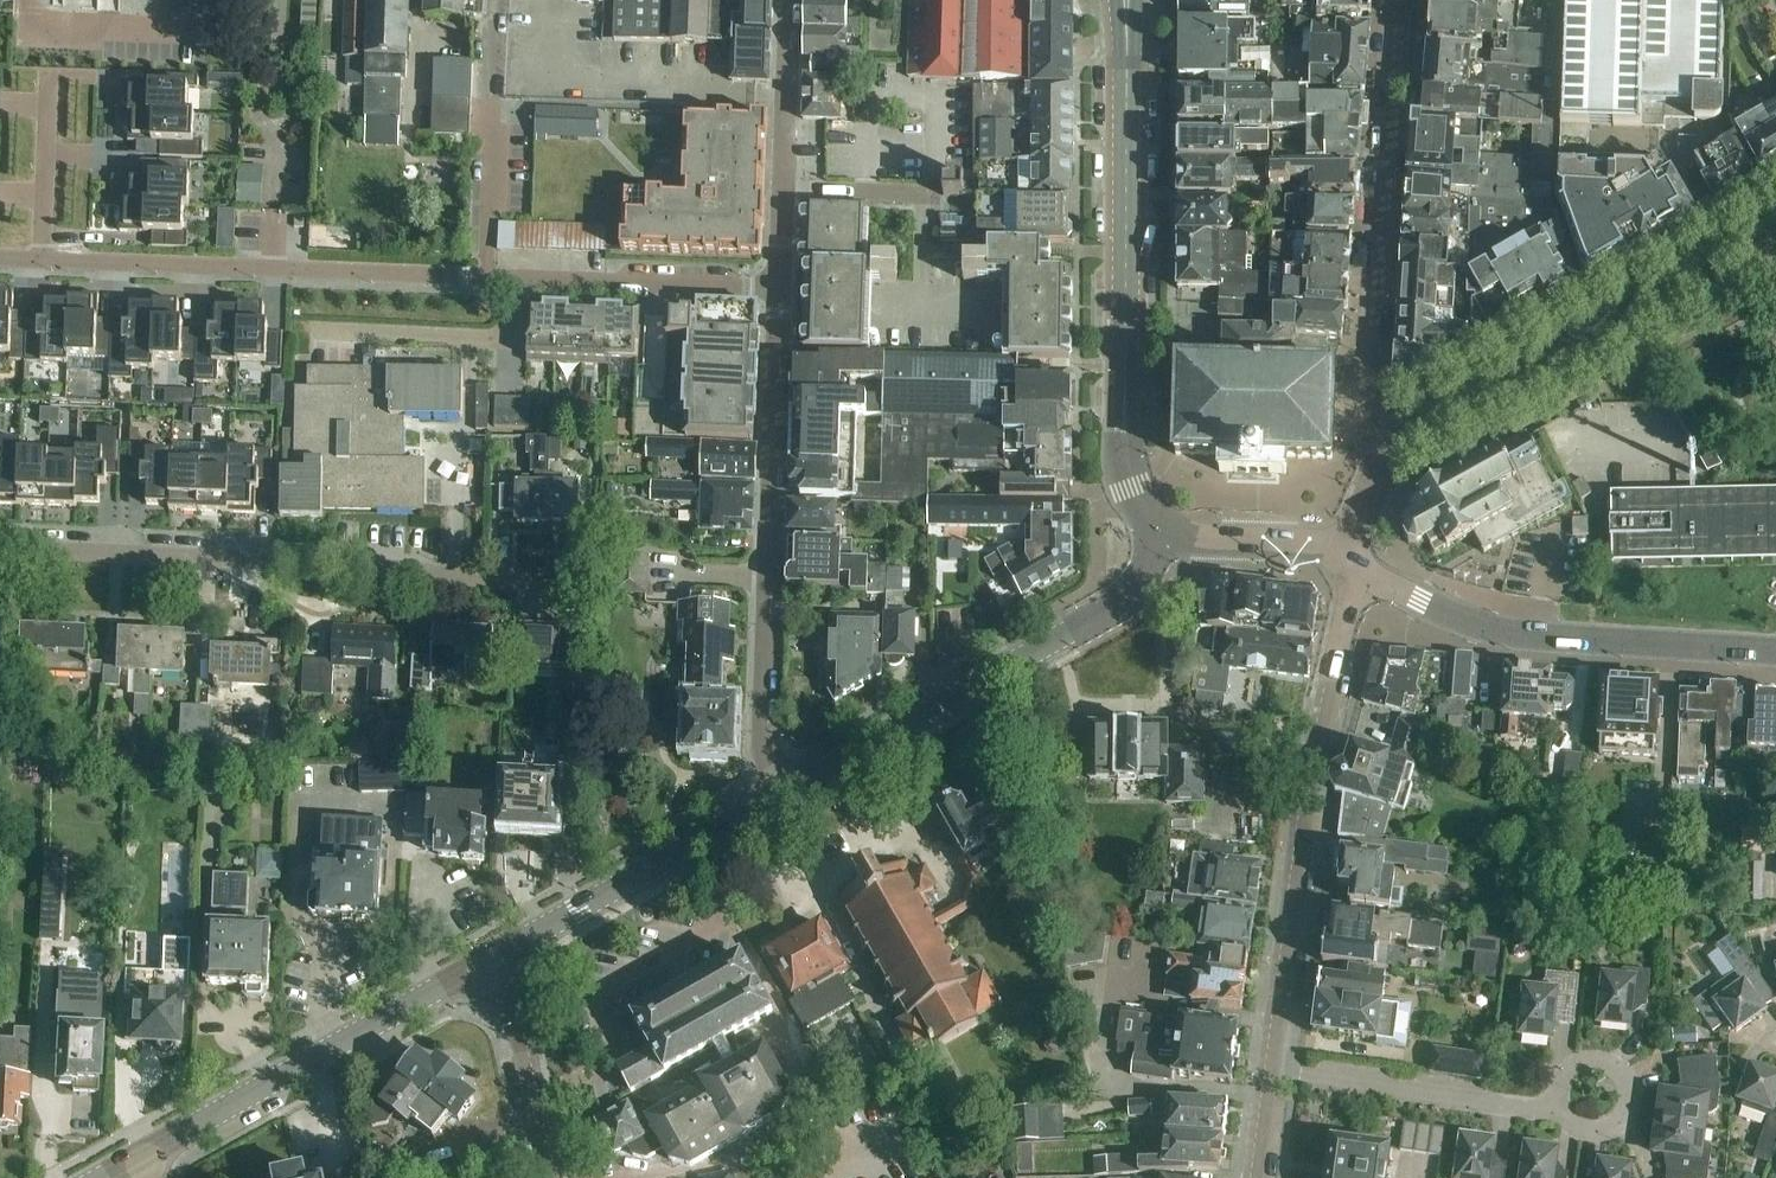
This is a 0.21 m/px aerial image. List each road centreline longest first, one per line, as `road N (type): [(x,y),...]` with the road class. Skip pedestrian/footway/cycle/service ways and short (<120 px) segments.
road 1 (residential): [(0,547),(292,558),(576,587)]
road 2 (residential): [(1775,235),(1400,445),(1337,557)]
road 3 (secondary): [(1127,11),(1124,463),(1140,505),(1168,532)]
road 4 (residential): [(785,794),(764,739),(779,288)]
road 5 (tertiary): [(1271,1066),(1327,707),(1364,570)]
road 6 (tertiary): [(1168,532),(1141,584),(1118,606),(785,794)]
road 7 (residential): [(42,261),(488,277)]
road 8 (secondary): [(1364,570),(1455,617),(1522,636),(1775,653)]
road 9 (tertiary): [(484,963),(143,1156)]
road 10 (tertiary): [(785,794),(484,963)]
road 11 (residential): [(779,288),(488,277)]
road 12 (residential): [(779,288),(789,0)]
road 13 (residential): [(1271,1066),(1515,1108),(1553,1102)]
road 14 (residential): [(1553,1102),(1568,1130),(1592,1139),(1619,1131),(1636,1104),(1629,1075),(1606,1058),(1583,1058),(1555,1083)]
road 15 (tertiary): [(484,963),(514,1023),(546,1177)]
road 16 (residential): [(49,75),(42,261)]
road 17 (secondary): [(1337,557),(1168,532)]

